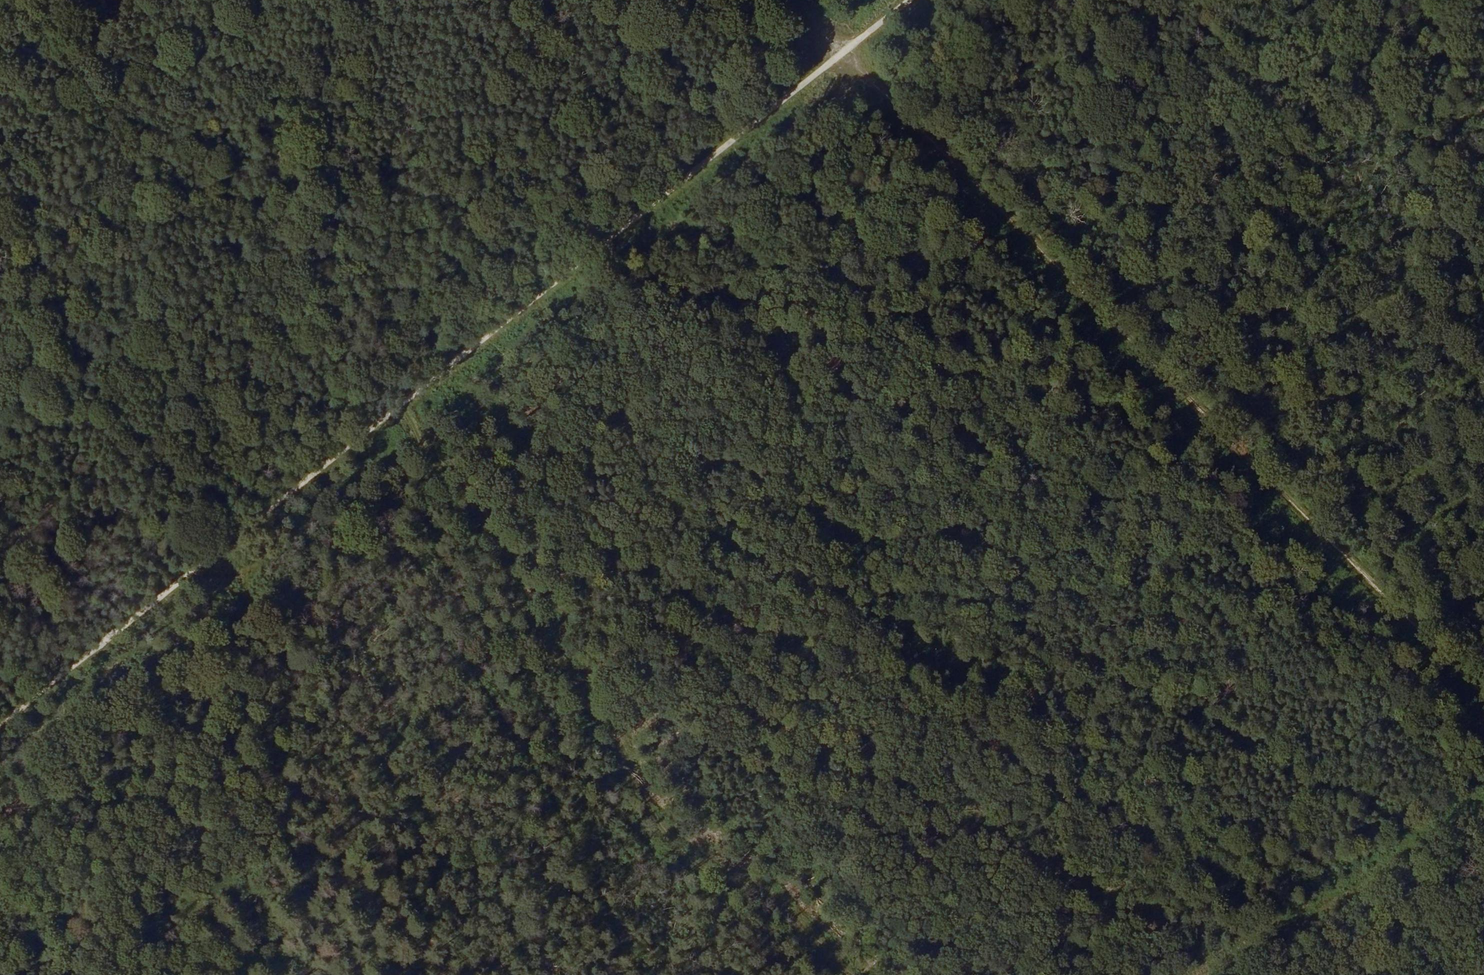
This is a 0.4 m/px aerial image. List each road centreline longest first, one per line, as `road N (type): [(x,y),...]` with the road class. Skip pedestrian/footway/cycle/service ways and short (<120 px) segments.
road 1 (track): [(908,0),(0,724)]
road 2 (track): [(841,53),(1483,691)]
road 3 (track): [(1483,816),(1234,974)]

